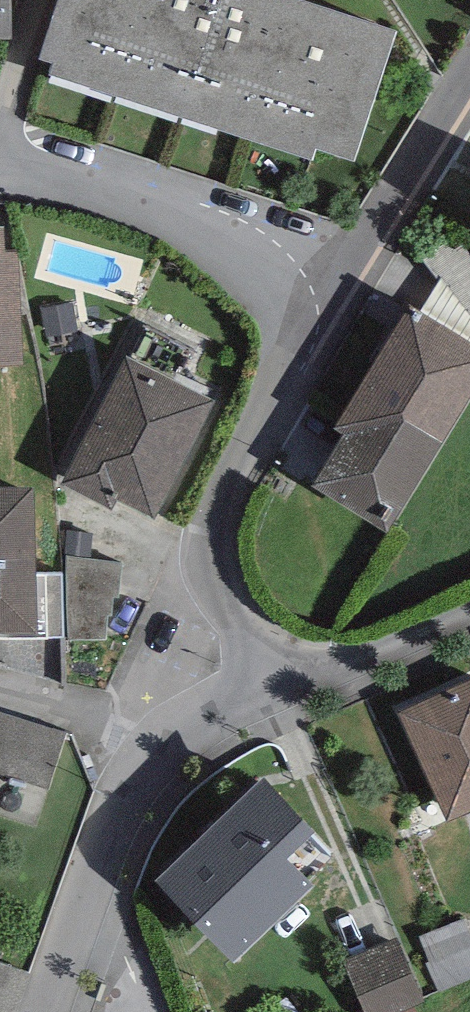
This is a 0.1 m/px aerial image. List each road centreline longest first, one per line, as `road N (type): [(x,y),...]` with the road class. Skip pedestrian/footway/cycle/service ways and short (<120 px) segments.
road 1 (residential): [(284,301),(286,359),(219,499),(207,554),(214,588),(274,697)]
road 2 (residential): [(274,697),(190,729),(141,769),(124,795),(48,1011)]
road 3 (residential): [(284,301),(259,268),(143,204),(0,182)]
road 4 (residential): [(469,84),(366,242),(340,271),(284,301)]
road 5 (residential): [(274,697),(469,612)]

